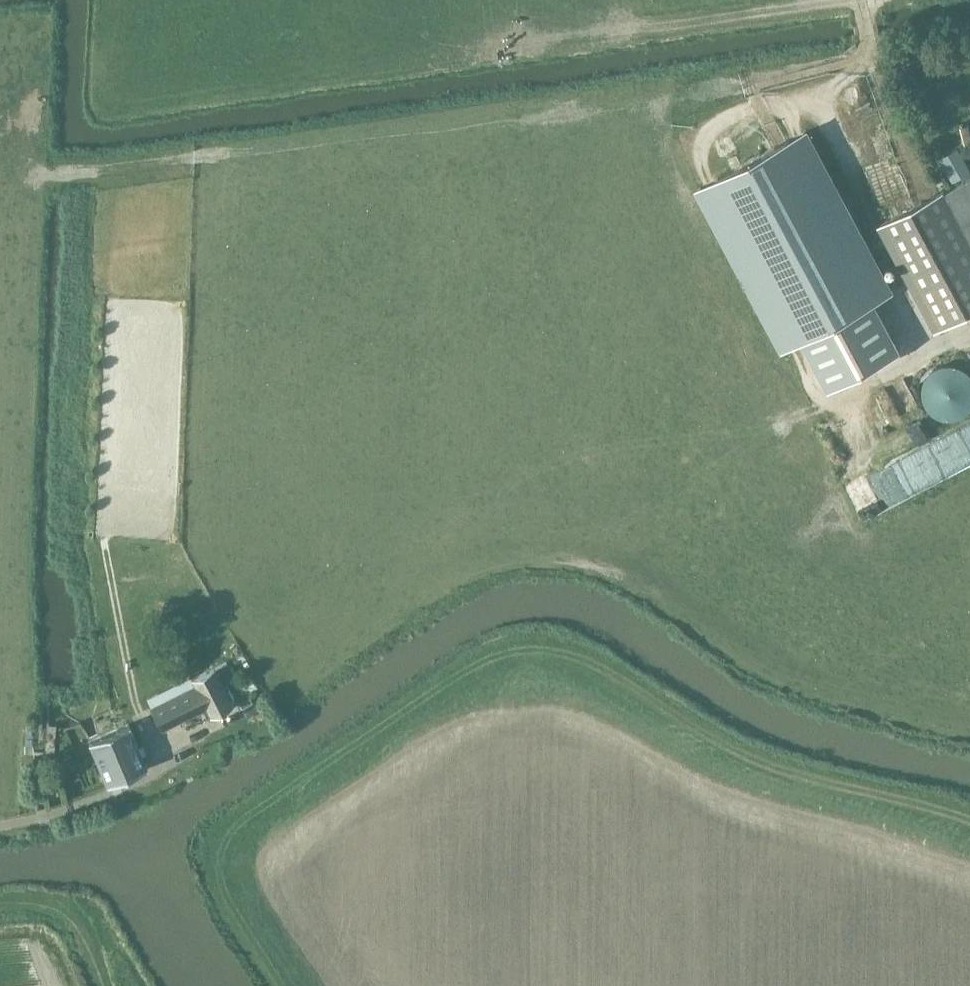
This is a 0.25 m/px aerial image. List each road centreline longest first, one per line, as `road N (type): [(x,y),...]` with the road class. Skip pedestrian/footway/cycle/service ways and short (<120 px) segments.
road 1 (track): [(13,211),(34,177),(716,84),(867,53)]
road 2 (track): [(903,154),(867,53),(859,0)]

